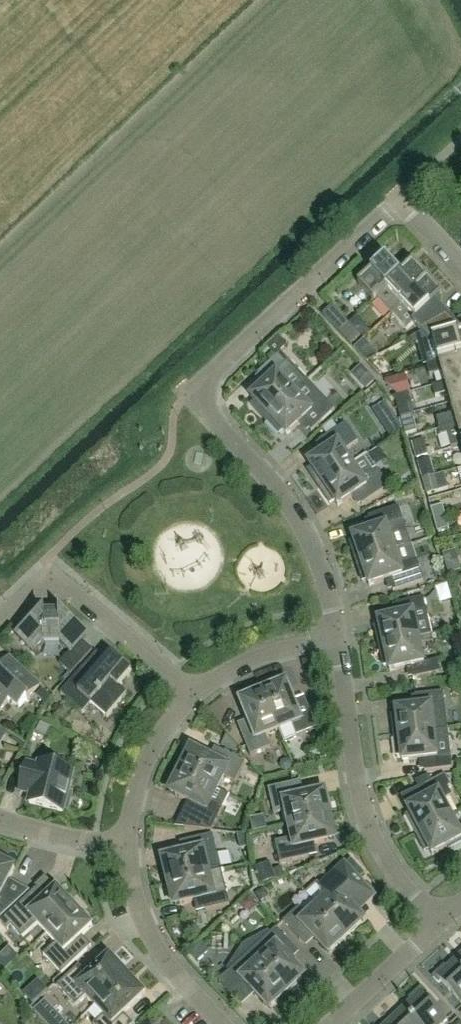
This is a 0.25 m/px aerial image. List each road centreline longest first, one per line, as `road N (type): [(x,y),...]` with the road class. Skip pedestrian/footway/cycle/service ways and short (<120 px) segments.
road 1 (residential): [(460,264),(397,199),(190,394),(293,509),(316,558),(337,638)]
road 2 (residential): [(337,638),(364,811),(382,855),(438,925)]
road 3 (residential): [(222,1023),(149,932),(128,843)]
road 4 (residential): [(51,575),(193,695)]
road 5 (residential): [(128,843),(147,763),(193,695)]
road 6 (residential): [(193,695),(261,656),(337,638)]
road 7 (residential): [(328,1023),(438,925)]
road 8 (residential): [(128,843),(0,818)]

